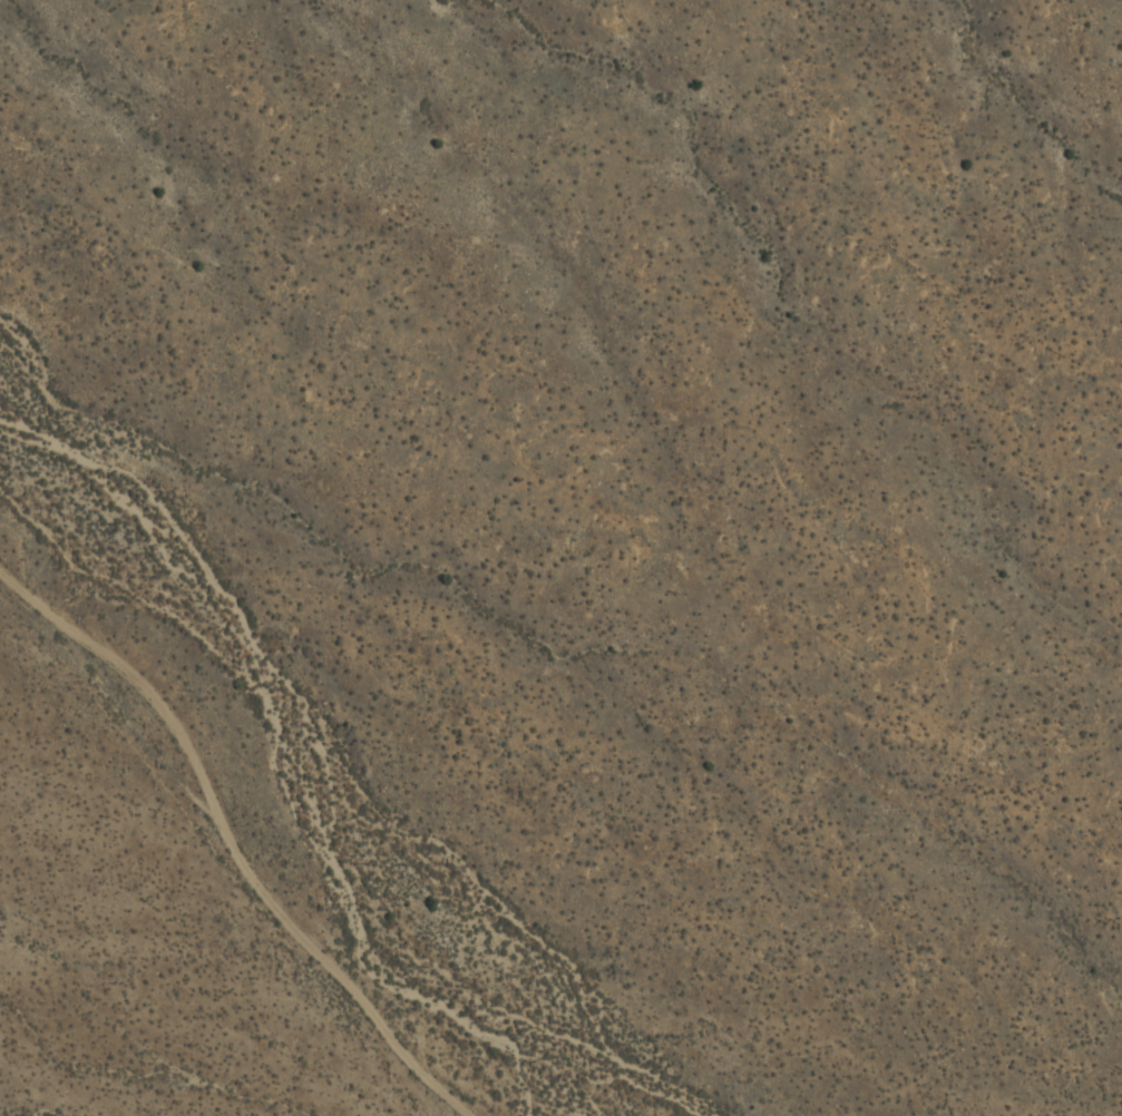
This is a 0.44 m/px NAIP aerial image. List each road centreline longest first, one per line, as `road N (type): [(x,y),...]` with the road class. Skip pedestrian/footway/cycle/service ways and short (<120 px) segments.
road 1 (track): [(479,1115),(343,976),(196,767)]
road 2 (track): [(0,568),(107,660),(196,767)]

